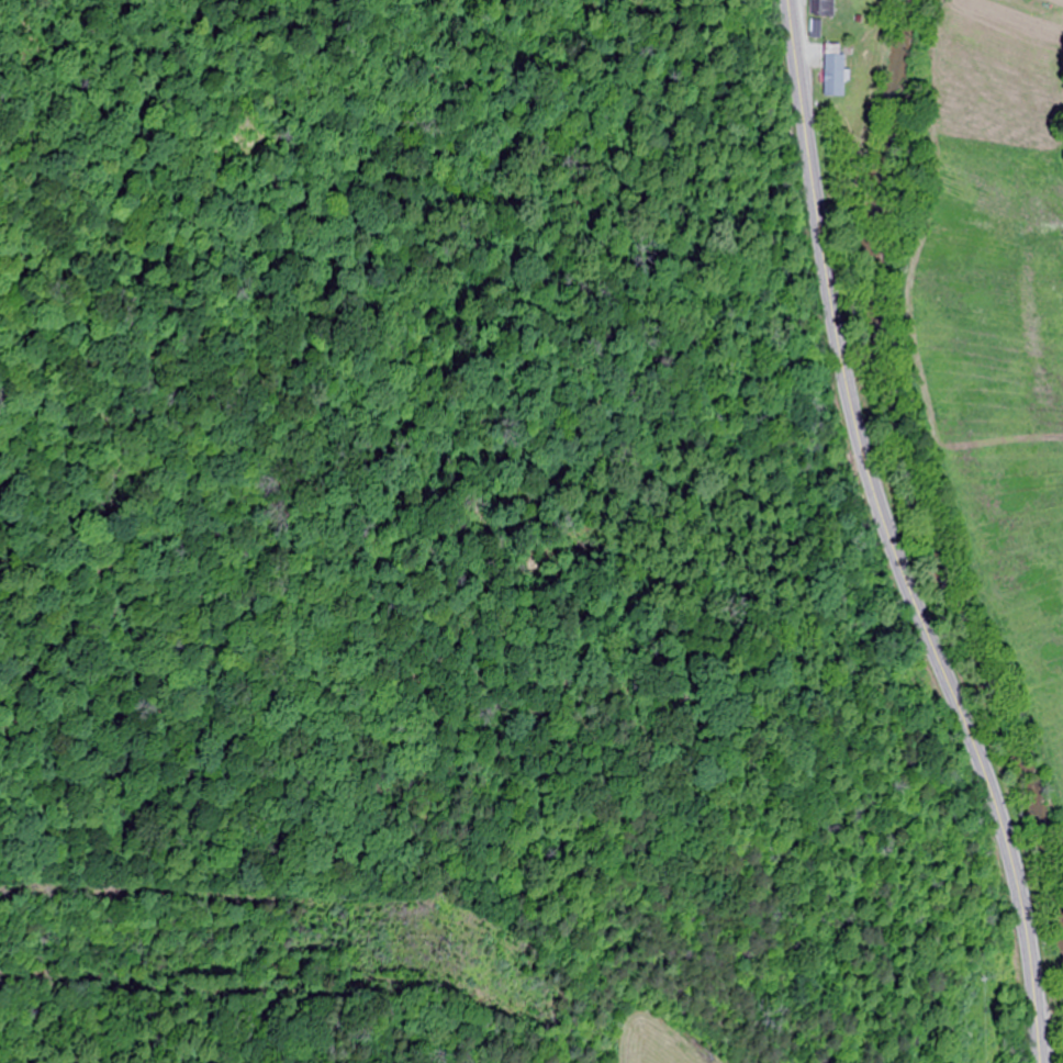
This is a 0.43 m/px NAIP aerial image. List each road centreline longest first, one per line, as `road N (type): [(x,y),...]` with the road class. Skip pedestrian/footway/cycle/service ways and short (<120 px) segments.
road 1 (secondary): [(1043,1062),(1029,918),(1012,855),(886,528),(859,434),(790,0)]

